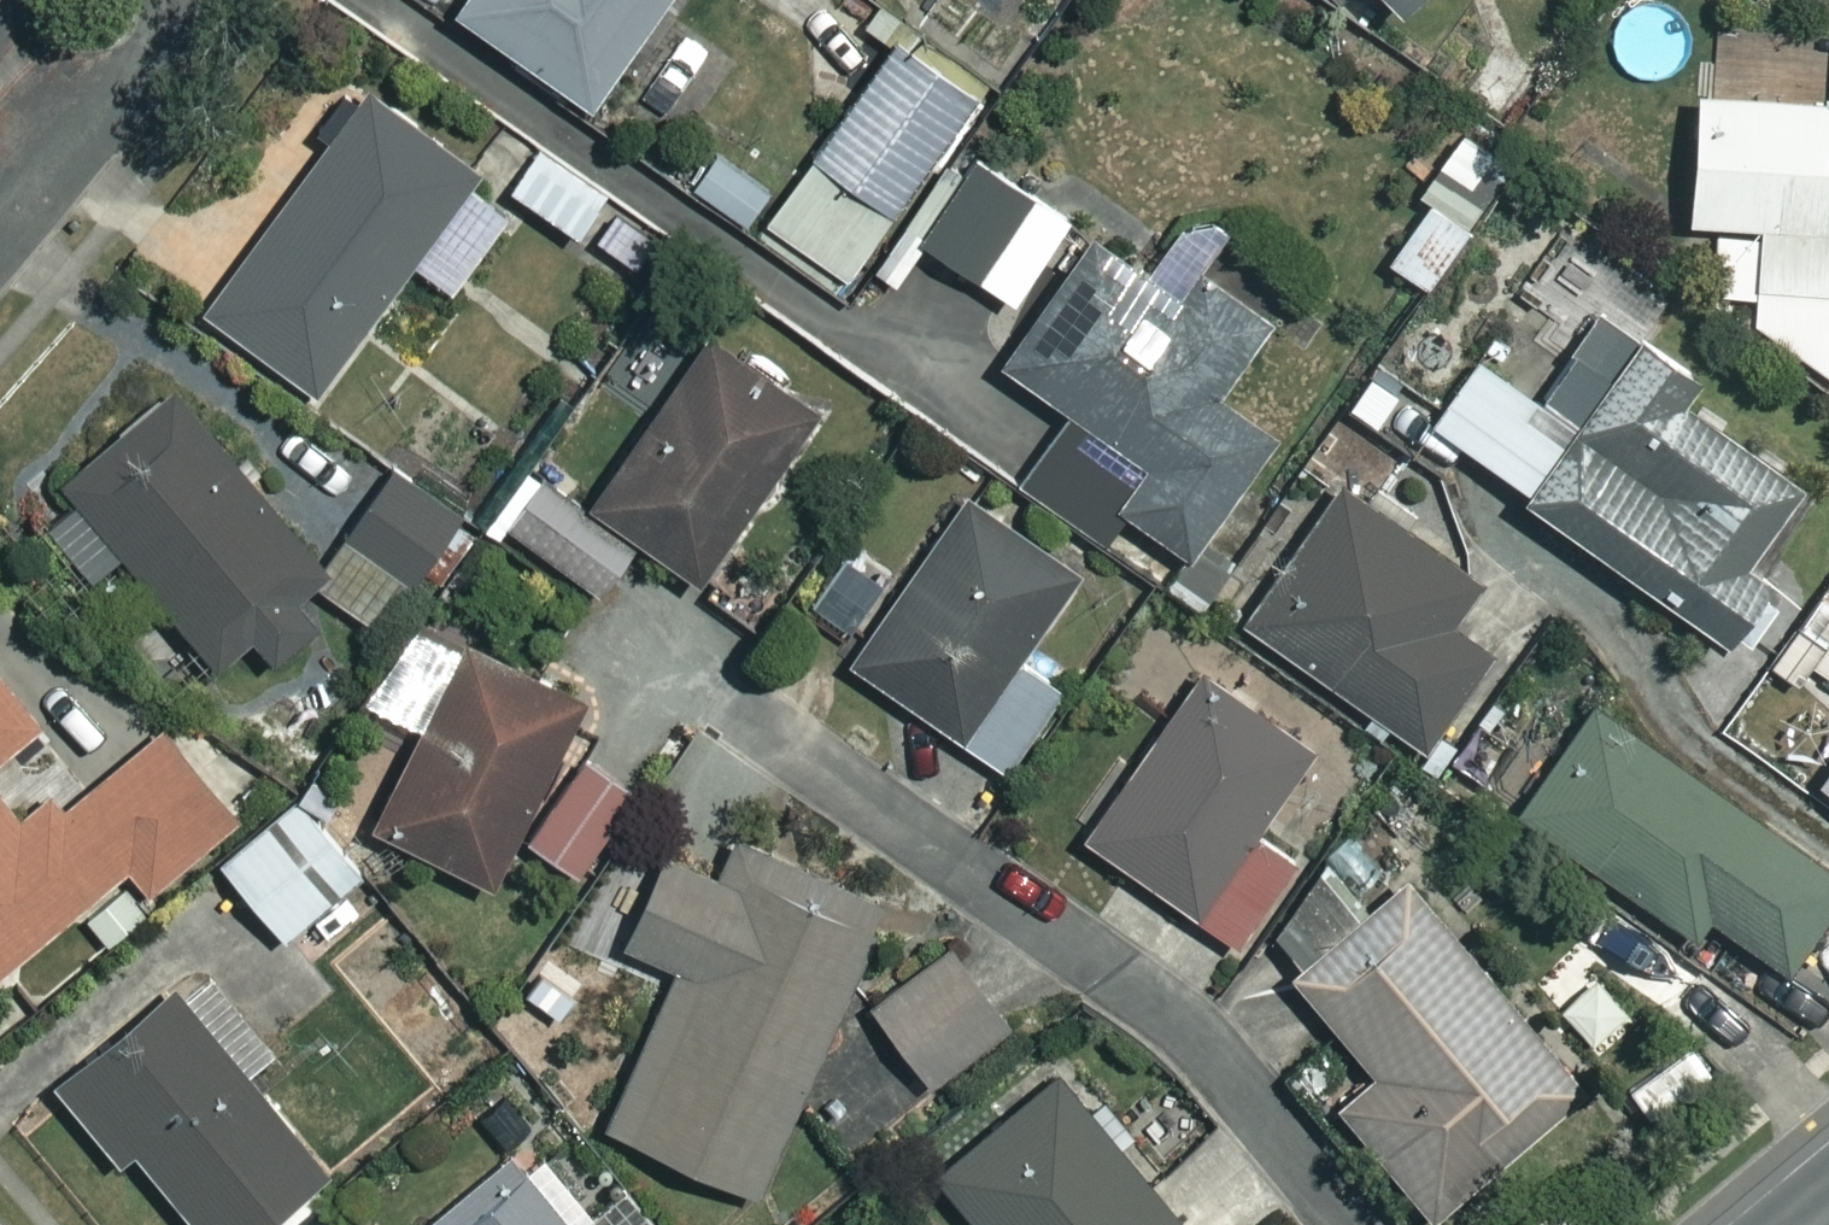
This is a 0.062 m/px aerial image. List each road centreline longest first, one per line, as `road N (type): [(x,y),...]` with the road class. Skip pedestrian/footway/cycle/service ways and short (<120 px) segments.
road 1 (residential): [(167,0),(0,211)]

